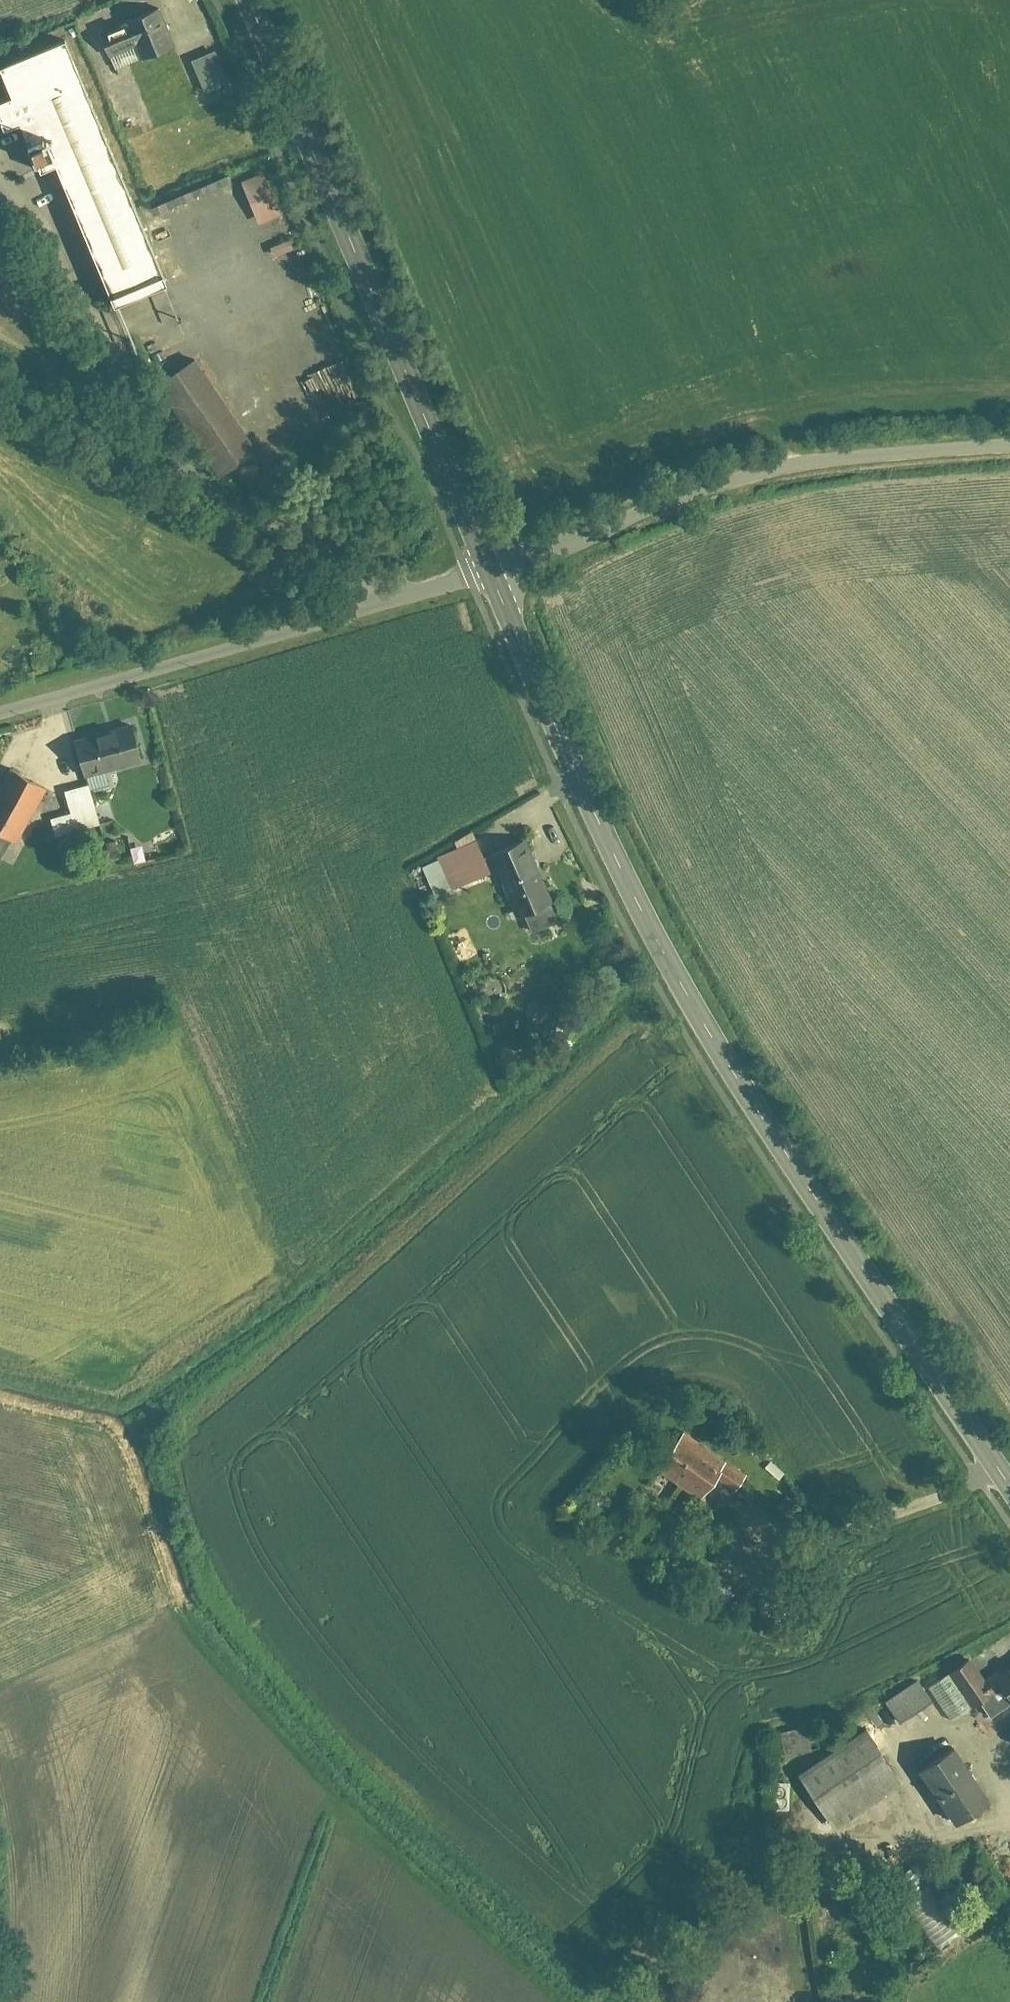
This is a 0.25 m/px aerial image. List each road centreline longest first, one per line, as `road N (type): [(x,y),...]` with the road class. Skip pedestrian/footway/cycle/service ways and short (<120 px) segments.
road 1 (tertiary): [(1009,1493),(793,1170),(651,940),(486,569)]
road 2 (tertiary): [(486,569),(246,0)]
road 3 (residential): [(376,601),(331,563),(220,494),(144,409),(0,202)]
road 4 (unclassified): [(486,569),(757,474),(890,448),(1009,442)]
road 5 (residential): [(0,709),(376,601)]

